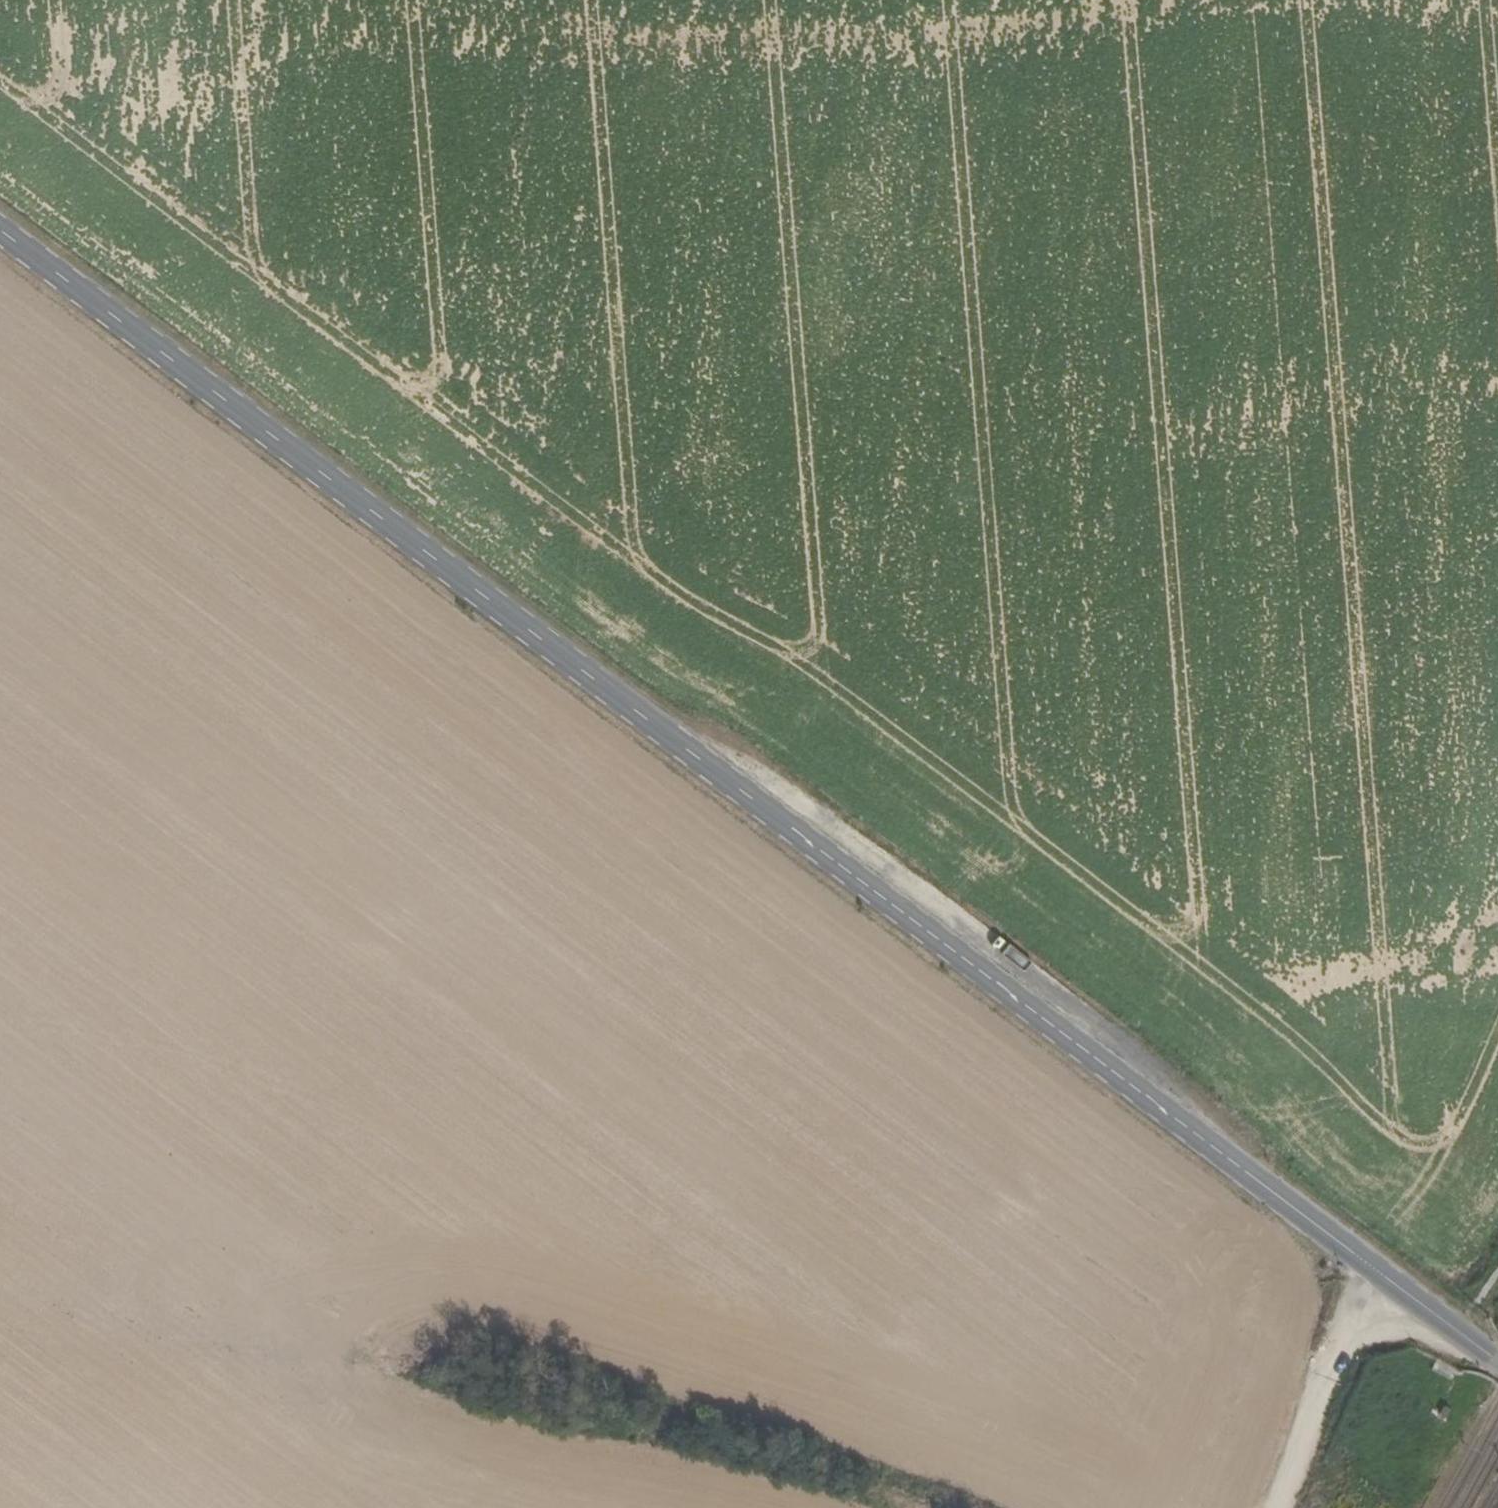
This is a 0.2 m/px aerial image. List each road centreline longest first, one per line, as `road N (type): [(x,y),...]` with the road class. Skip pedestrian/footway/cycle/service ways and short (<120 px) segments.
road 1 (tertiary): [(1272,1195),(0,231)]
road 2 (tertiary): [(1272,1195),(1497,1362)]
road 3 (track): [(1380,1276),(1278,1507)]

